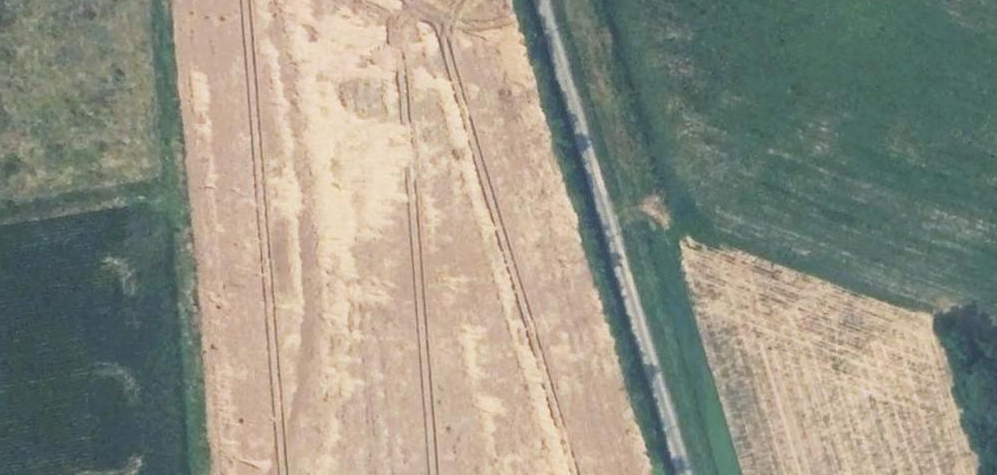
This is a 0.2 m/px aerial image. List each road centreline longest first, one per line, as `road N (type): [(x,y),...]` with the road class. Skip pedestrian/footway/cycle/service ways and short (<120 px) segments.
road 1 (track): [(537,0),(682,474)]

